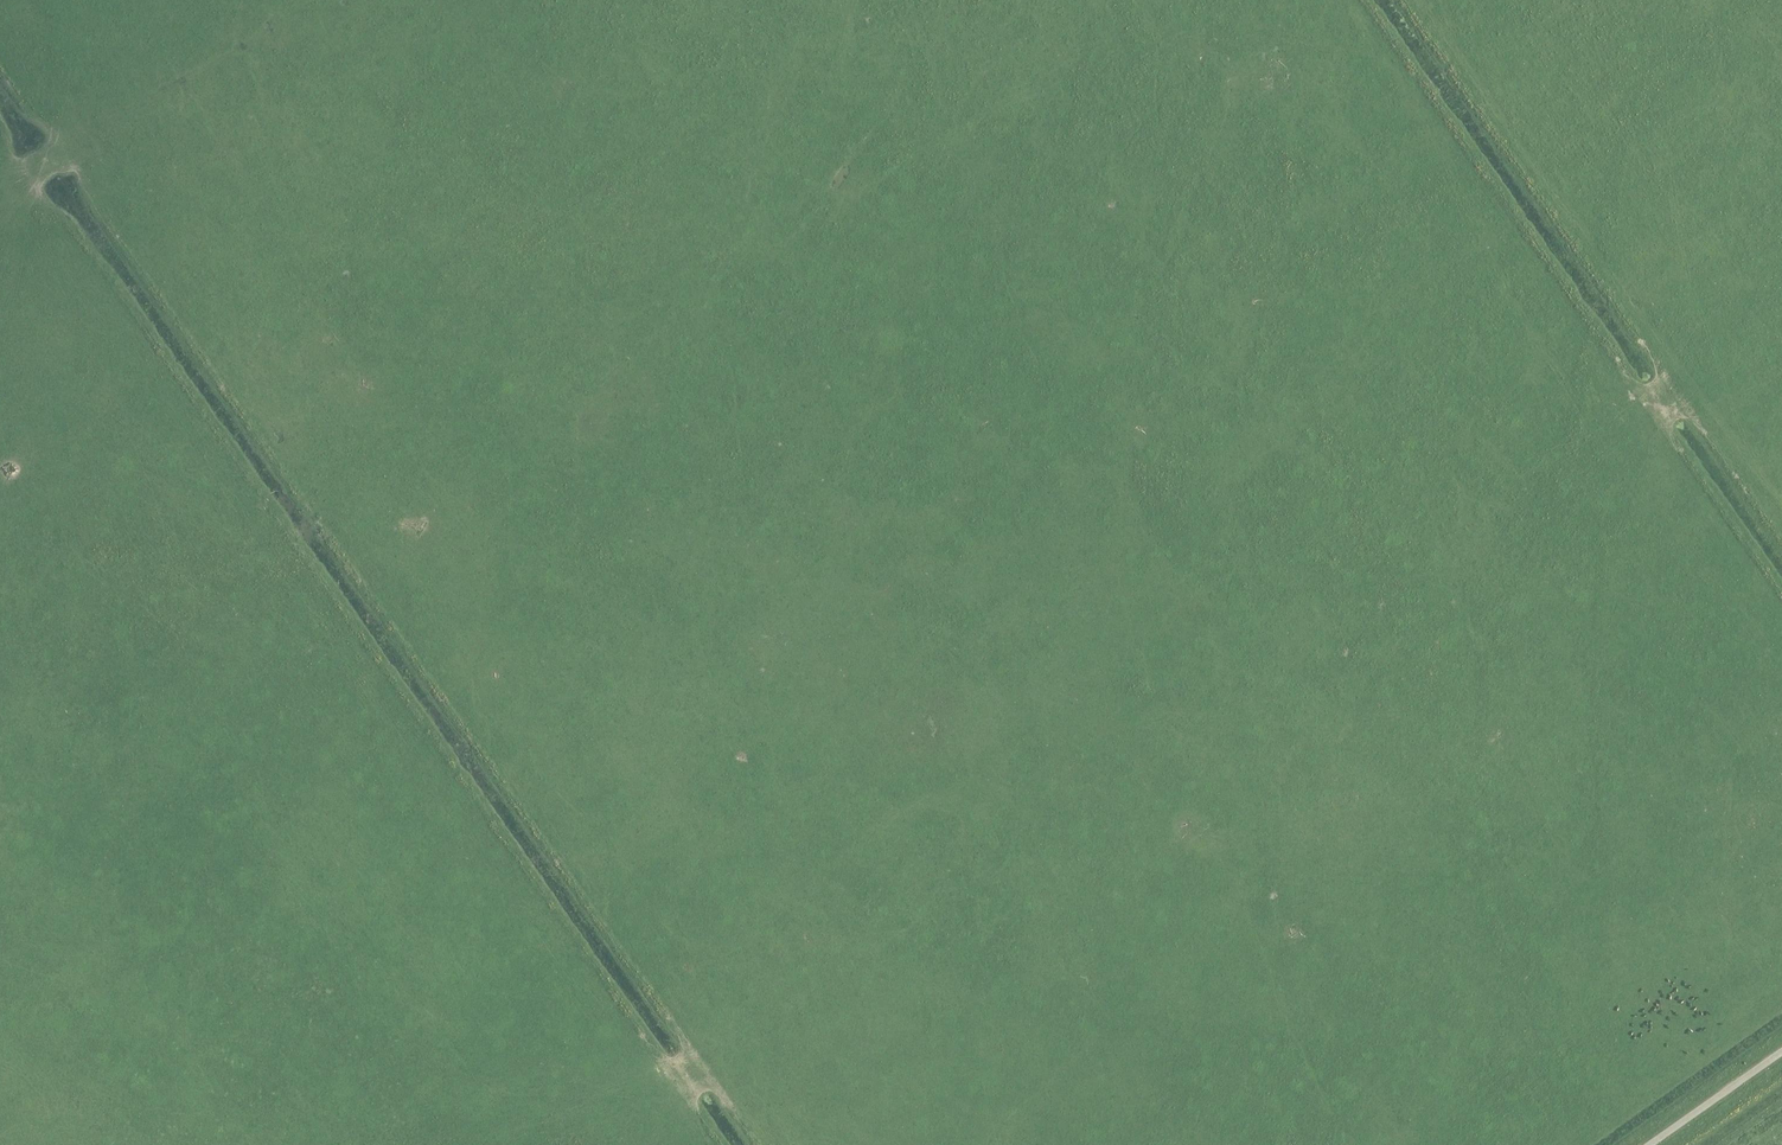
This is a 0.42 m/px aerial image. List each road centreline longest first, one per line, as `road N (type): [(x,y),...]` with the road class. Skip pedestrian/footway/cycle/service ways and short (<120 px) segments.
road 1 (track): [(1652,1144),(1781,1053)]

